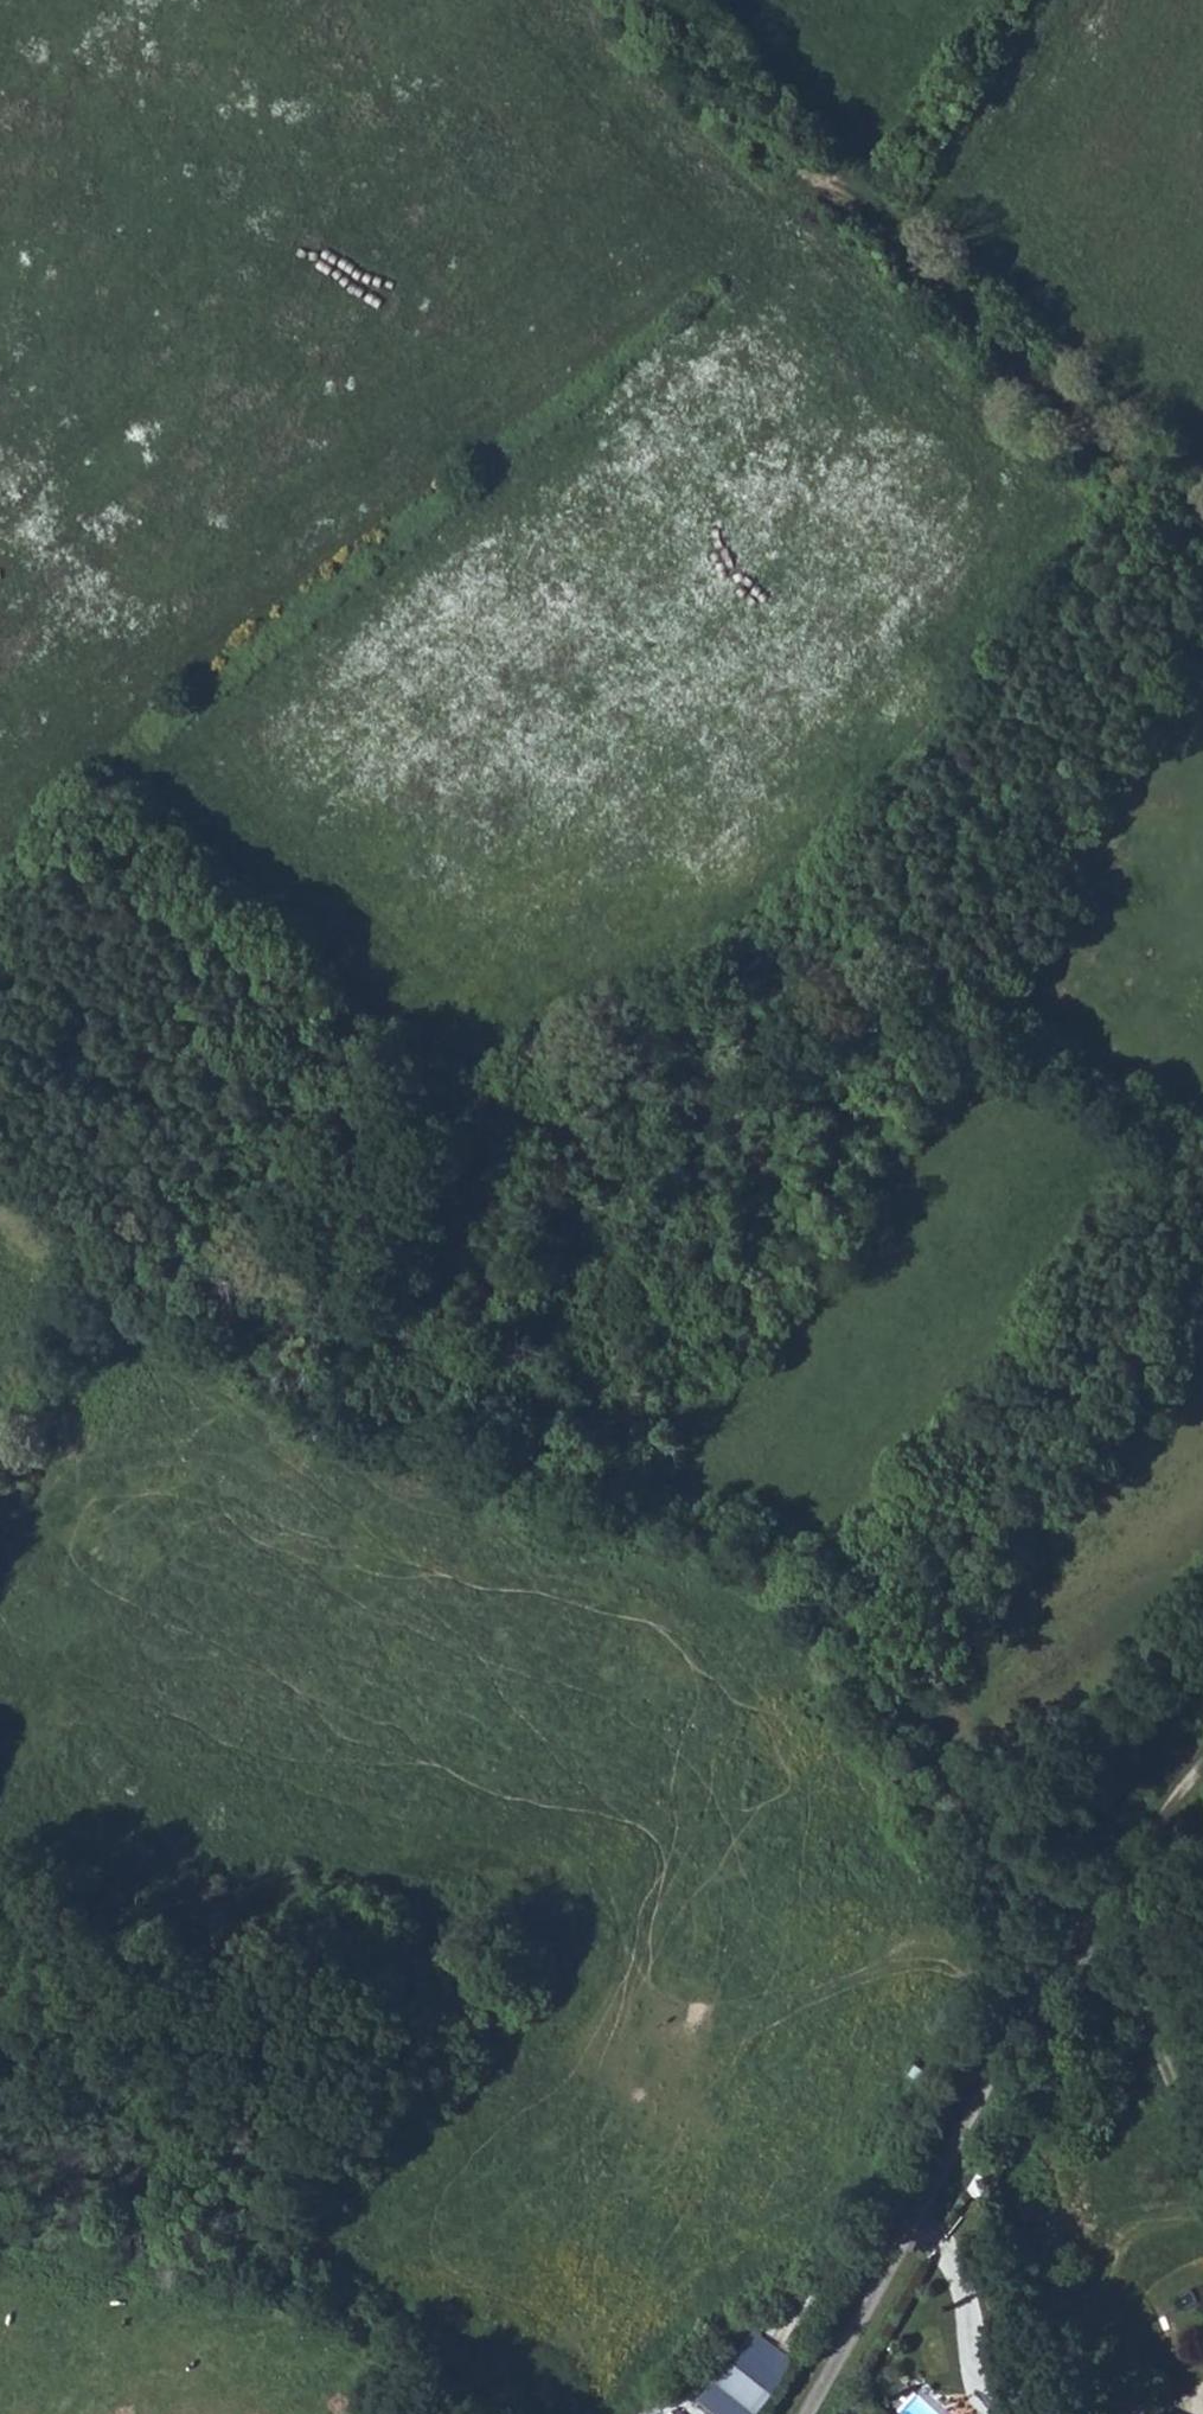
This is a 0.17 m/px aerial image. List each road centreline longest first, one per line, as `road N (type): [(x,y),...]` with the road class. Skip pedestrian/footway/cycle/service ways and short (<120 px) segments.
road 1 (track): [(1060,1967),(1016,1932),(942,1836),(846,1618),(768,1549),(457,1447),(297,1368),(132,1255),(0,1135)]
road 2 (track): [(1202,502),(1075,426),(650,0)]
road 3 (unclassified): [(809,2413),(895,2243),(1060,1967)]
road 4 (track): [(0,2226),(186,2250),(297,2282),(456,2413)]
road 5 (track): [(1060,1967),(1108,1886),(1202,1763)]

